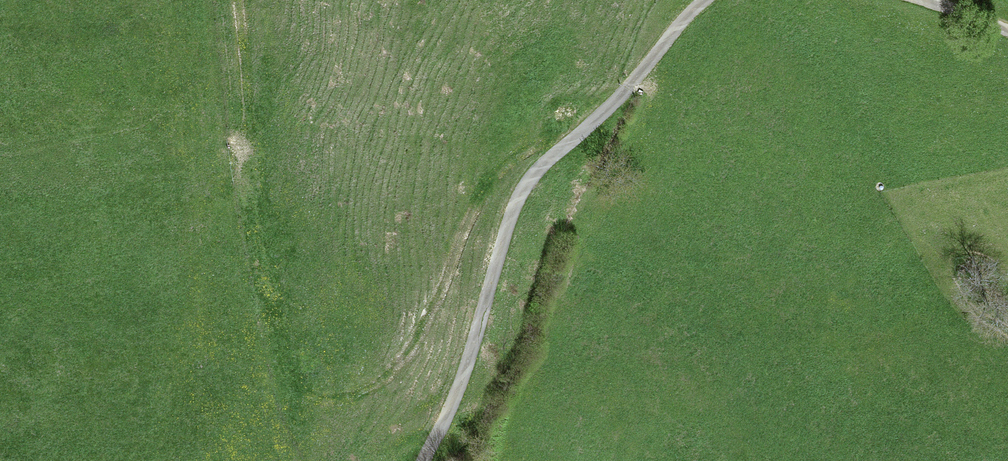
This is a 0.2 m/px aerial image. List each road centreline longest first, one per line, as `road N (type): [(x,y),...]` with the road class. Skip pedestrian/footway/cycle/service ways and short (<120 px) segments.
road 1 (track): [(571,141),(541,145),(482,188),(441,289),(389,372),(363,393),(312,398),(295,389),(282,362),(235,0)]
road 2 (track): [(423,460),(463,374),(520,193),(705,0)]

